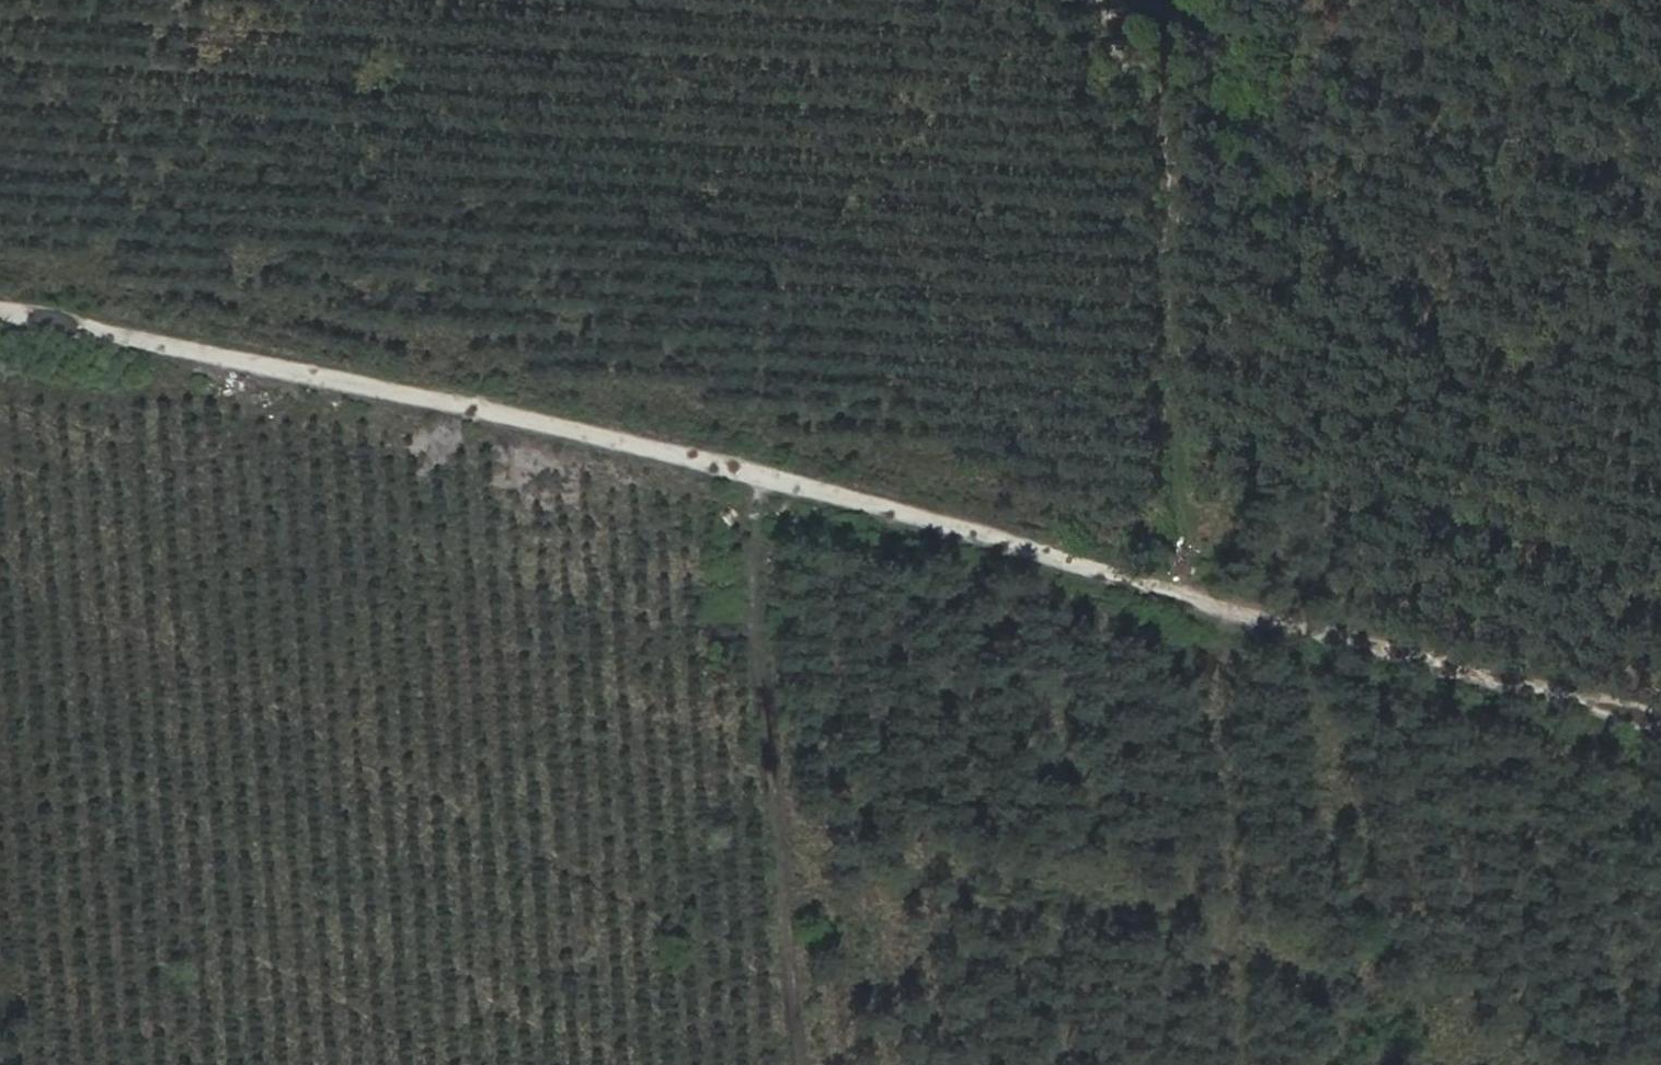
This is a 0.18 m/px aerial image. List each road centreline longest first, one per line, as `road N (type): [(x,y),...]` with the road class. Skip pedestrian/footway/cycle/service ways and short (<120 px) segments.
road 1 (track): [(1660,735),(768,484),(0,319)]
road 2 (track): [(768,484),(753,505),(748,543),(750,606),(800,1064)]

